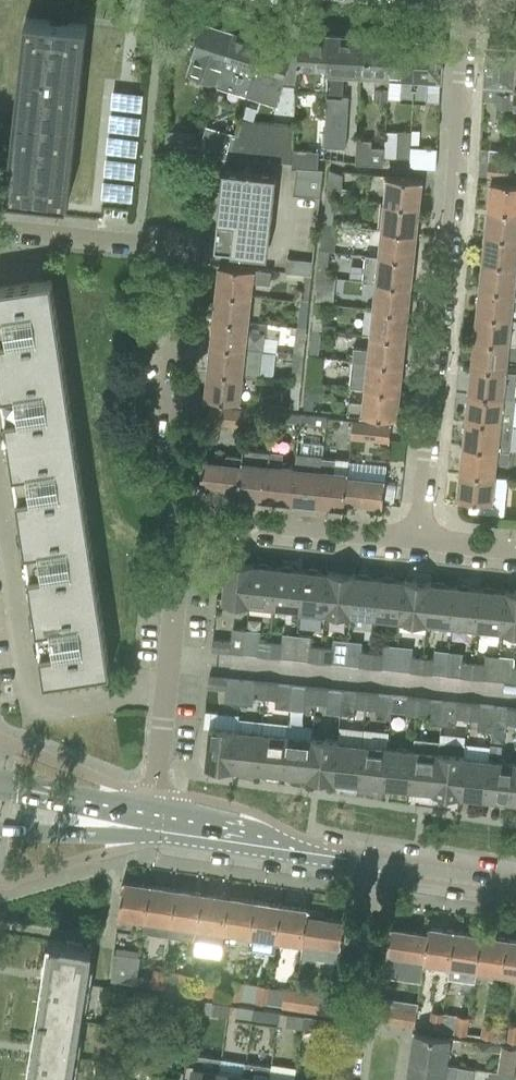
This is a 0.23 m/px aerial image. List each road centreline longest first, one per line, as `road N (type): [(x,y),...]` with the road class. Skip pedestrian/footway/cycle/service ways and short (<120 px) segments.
road 1 (residential): [(412,545),(464,0)]
road 2 (residential): [(0,230),(181,249),(158,483),(164,502),(191,527)]
road 3 (residential): [(155,827),(191,527)]
road 4 (tertiary): [(380,868),(155,827)]
road 5 (residential): [(412,545),(191,527)]
road 6 (residential): [(380,868),(347,1079)]
road 7 (tertiary): [(515,888),(380,868)]

